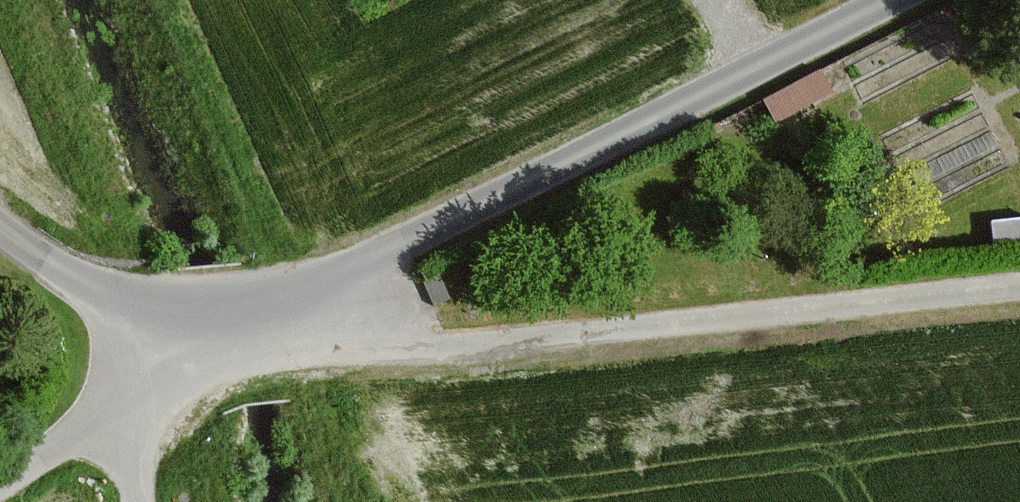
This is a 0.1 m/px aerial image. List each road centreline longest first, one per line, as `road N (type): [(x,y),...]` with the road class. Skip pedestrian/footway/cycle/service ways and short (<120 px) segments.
road 1 (unclassified): [(0,231),(59,275),(141,303),(201,306),(286,295),(371,264),(895,0)]
road 2 (track): [(300,291),(316,312),(353,329),(454,346),(1019,285)]
road 3 (track): [(0,487),(128,396),(159,352),(174,306)]

